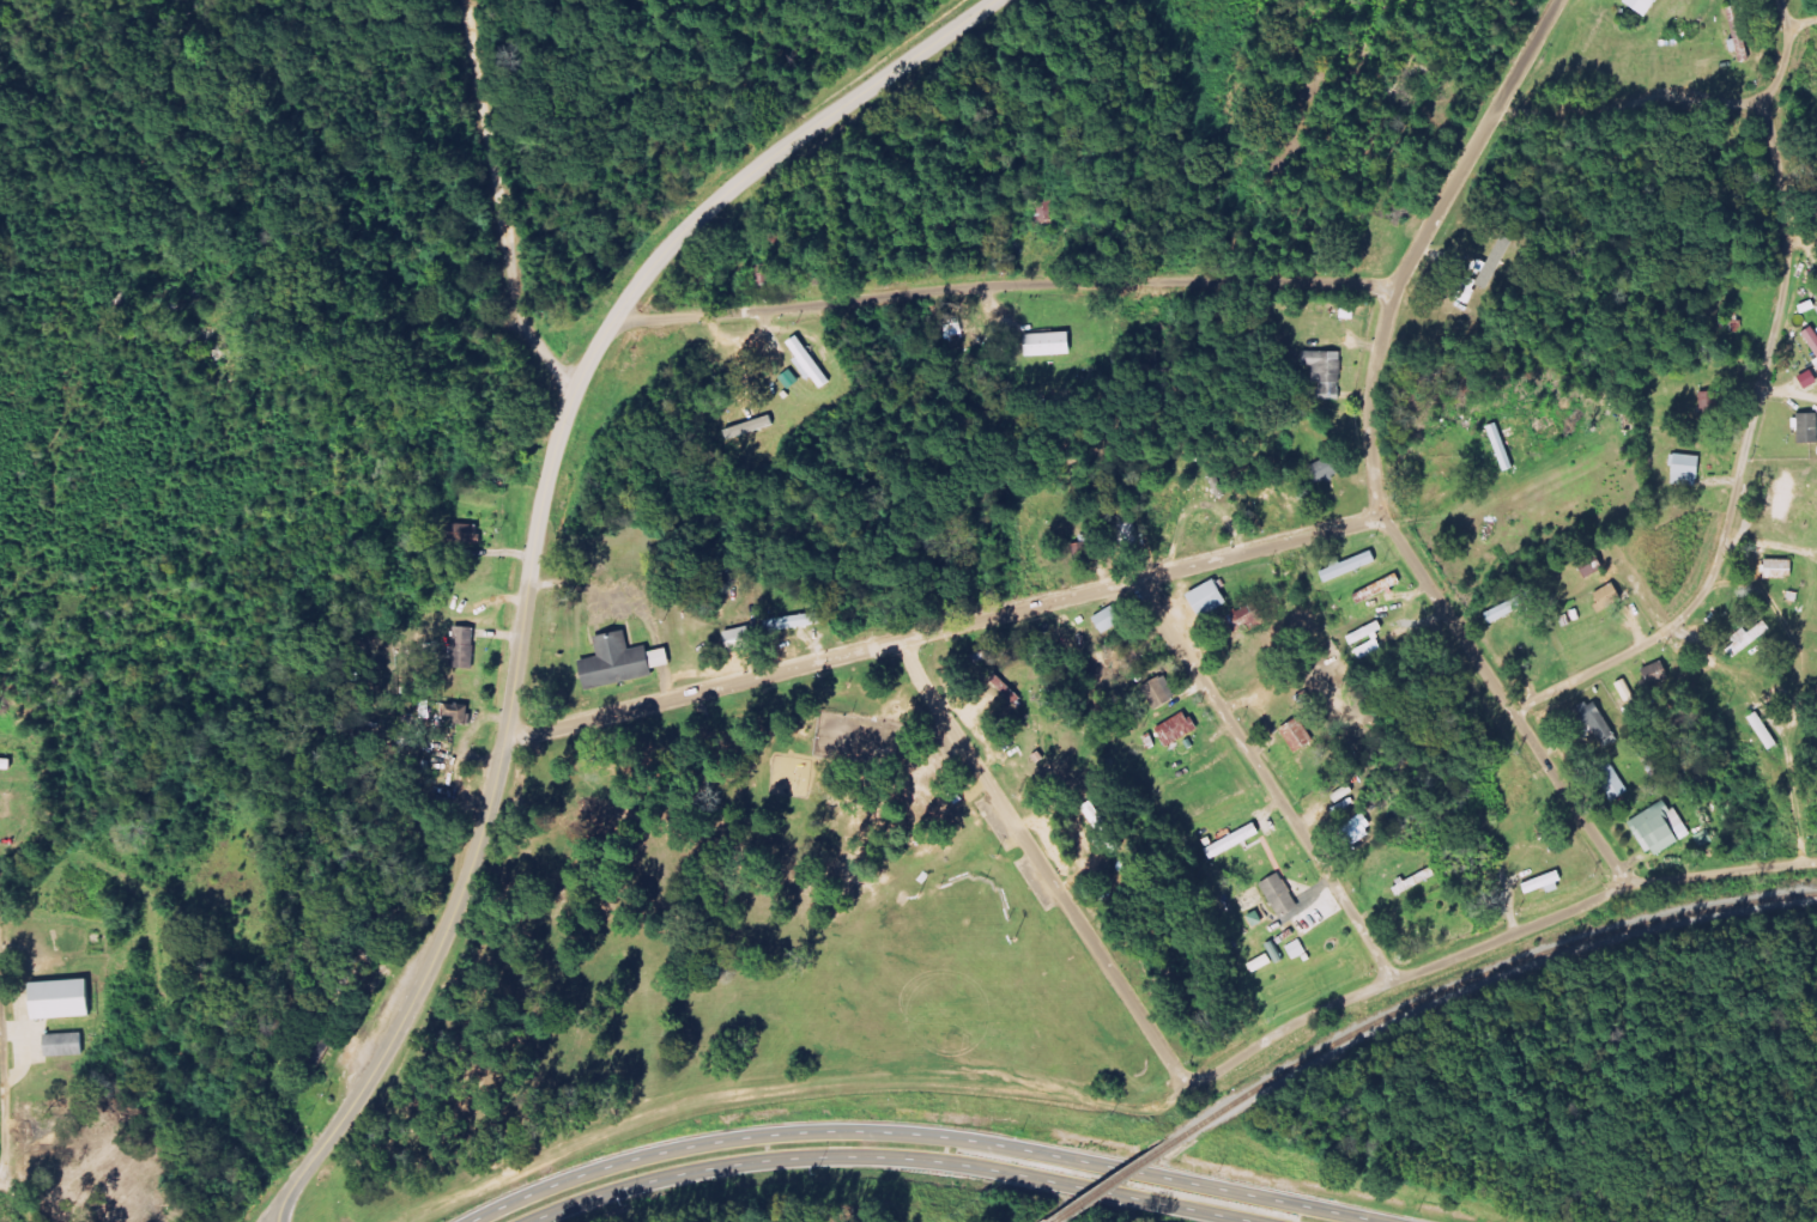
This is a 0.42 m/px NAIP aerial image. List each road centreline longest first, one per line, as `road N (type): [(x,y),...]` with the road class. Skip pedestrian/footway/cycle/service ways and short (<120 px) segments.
road 1 (residential): [(1627,887),(1395,535),(1376,472),(1373,400),(1394,290),(1555,0)]
road 2 (trunk): [(1371,1221),(998,1143),(850,1130),(683,1145),(579,1174),(468,1221)]
road 3 (residential): [(504,735),(1388,516)]
road 4 (tertiary): [(278,1221),(281,1203),(394,1042),(468,883),(504,735),(546,491),(579,390)]
road 5 (residential): [(1394,290),(1174,280),(1015,284),(616,322)]
road 6 (trunk): [(528,1221),(680,1174),(842,1155),(988,1167),(1261,1221)]
road 7 (residential): [(1816,861),(1627,887),(1313,1014),(1193,1081)]
road 8 (residential): [(1668,630),(1695,610),(1726,545),(1783,298),(1785,186),(1768,102),(1786,67),(1784,0)]
road 9 (tertiary): [(579,390),(641,284),(691,226),(998,0)]
road 10 (residential): [(904,637),(919,677),(1193,1081)]
road 11 (residential): [(1391,981),(1315,852),(1134,580)]
road 12 (residential): [(579,390),(557,369),(485,85),(488,0)]
road 13 (residential): [(1768,102),(1691,93),(1587,111),(1492,115)]
road 14 (residential): [(1803,862),(1798,841),(1668,630)]
road 15 (residential): [(1510,710),(1668,630)]

